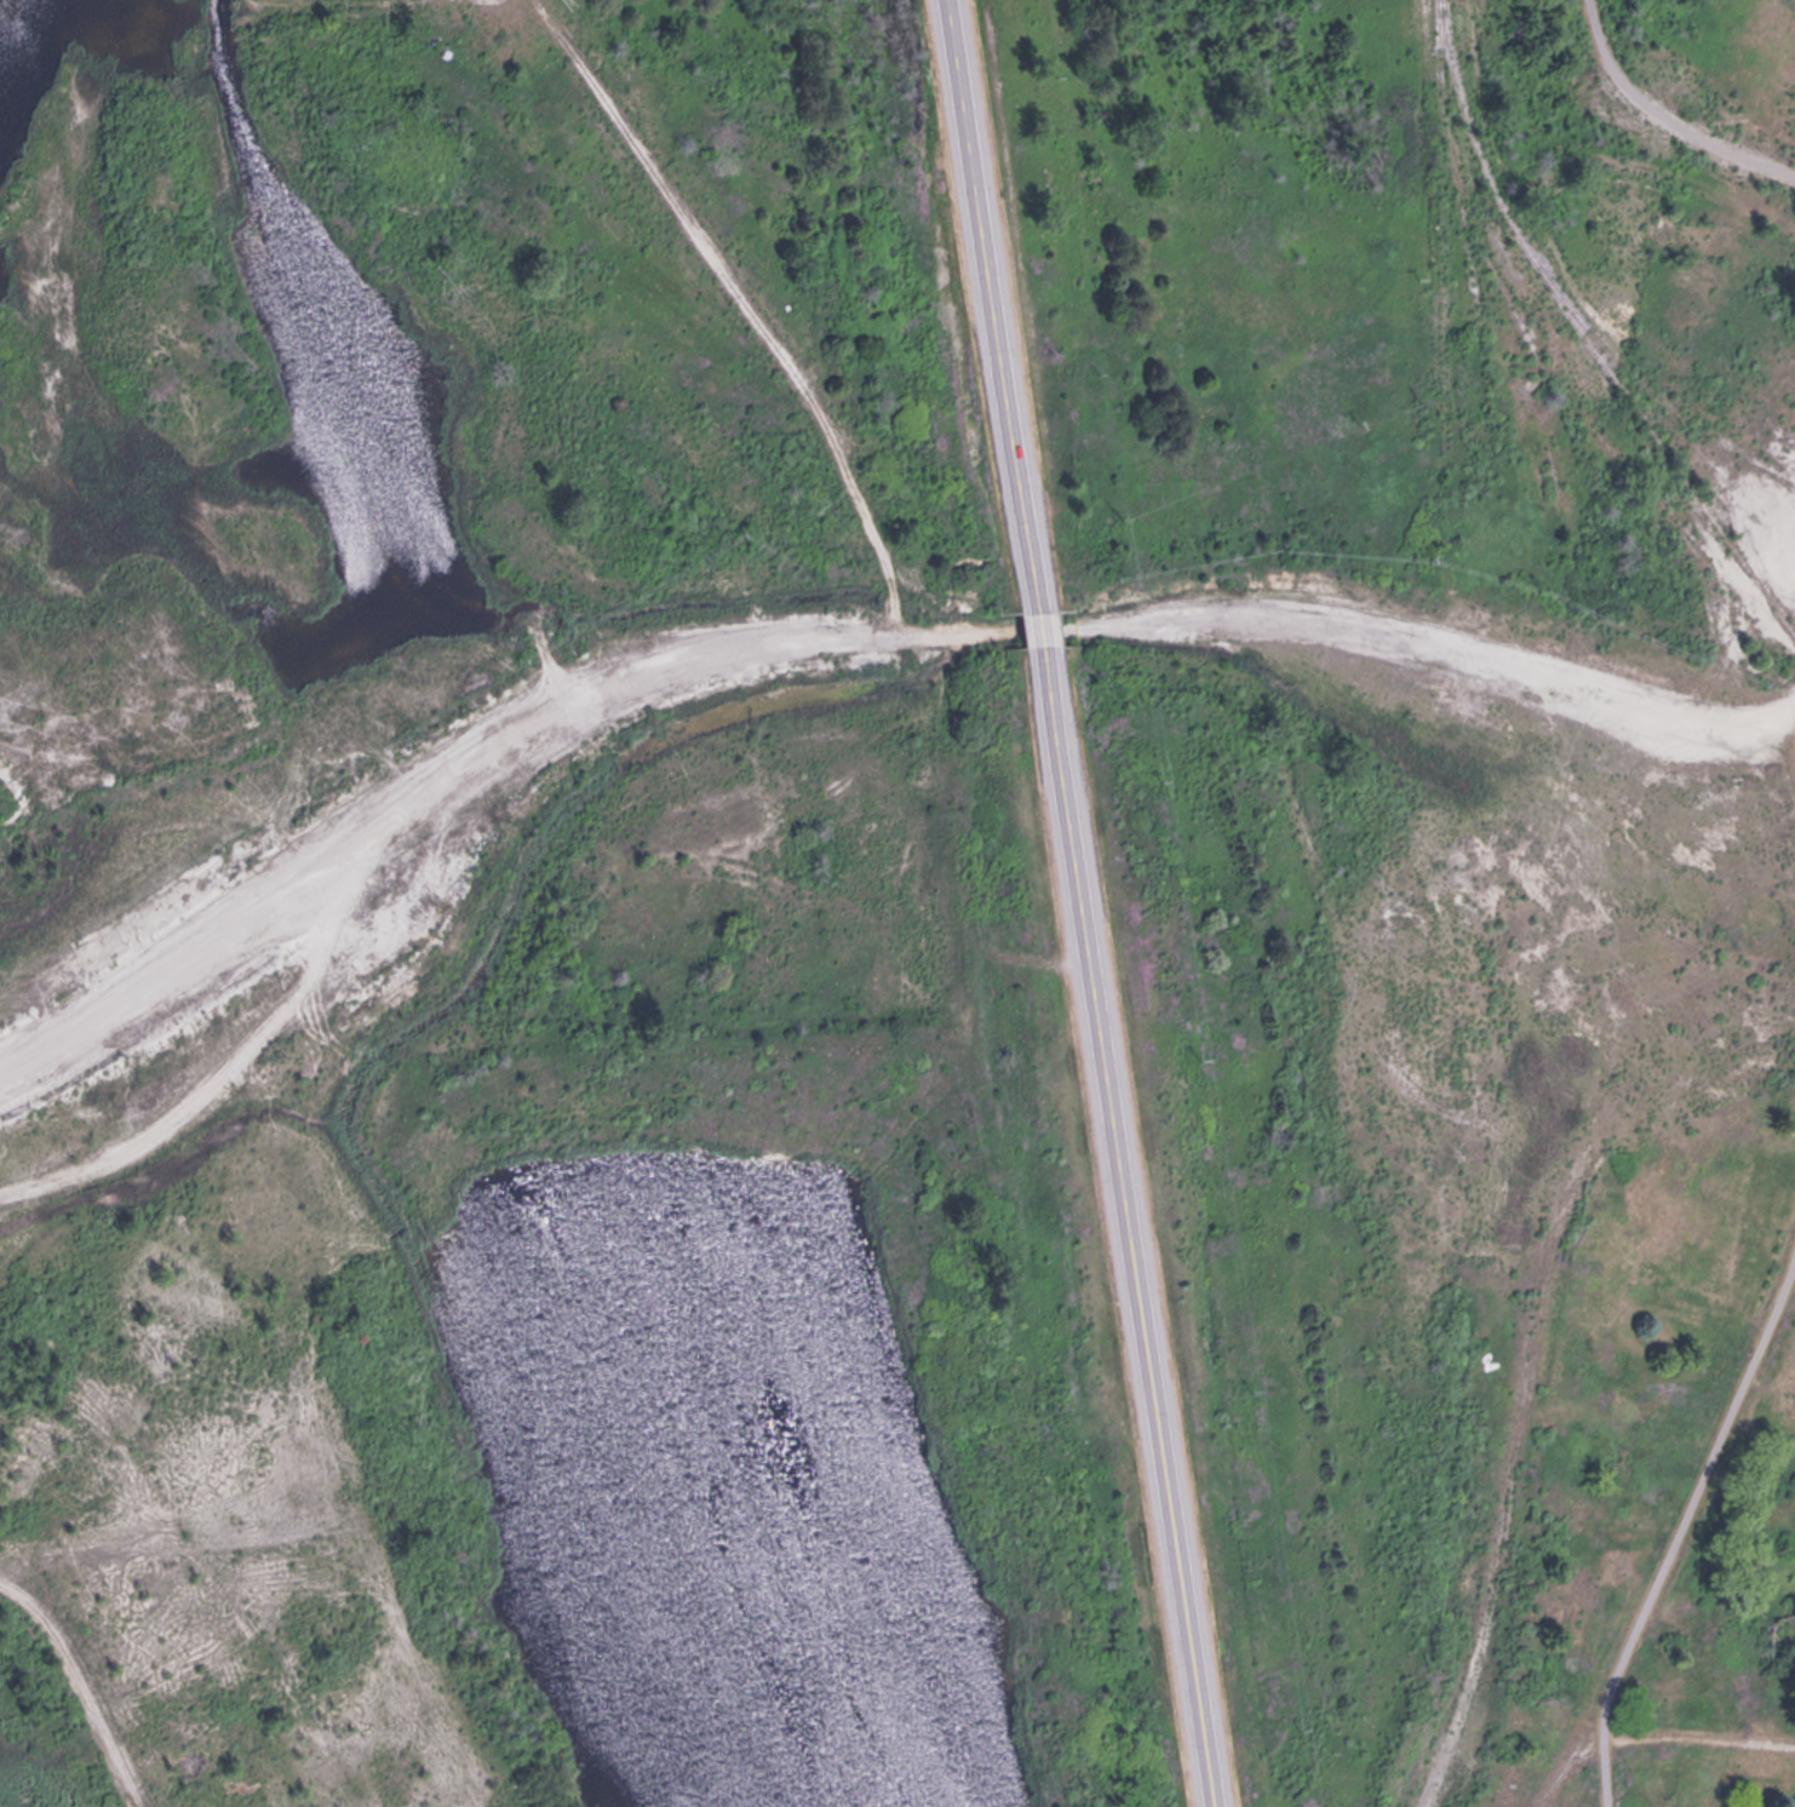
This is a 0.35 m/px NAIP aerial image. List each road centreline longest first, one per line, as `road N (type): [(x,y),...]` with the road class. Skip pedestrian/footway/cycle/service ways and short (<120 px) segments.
road 1 (primary): [(1215,1806),(1119,1206),(1044,643)]
road 2 (primary): [(1038,607),(949,0)]

